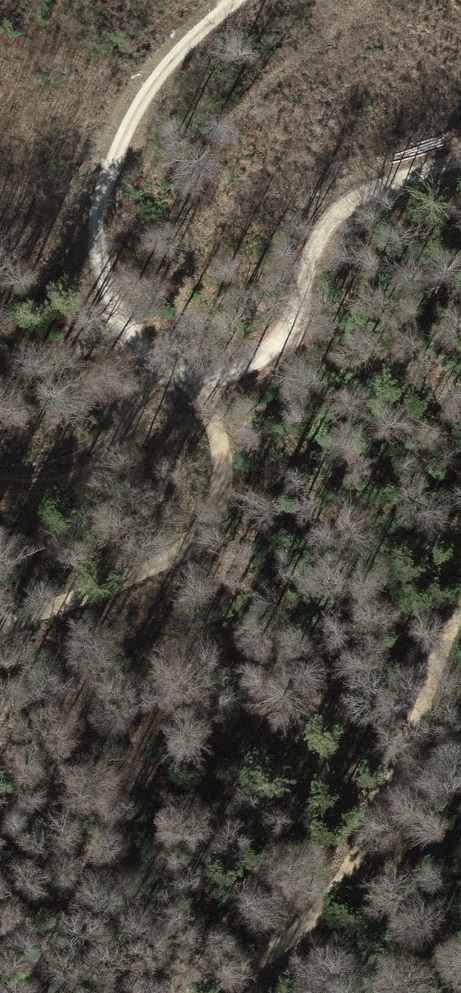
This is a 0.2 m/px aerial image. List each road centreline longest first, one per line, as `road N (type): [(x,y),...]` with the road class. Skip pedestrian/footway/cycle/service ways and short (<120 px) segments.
road 1 (track): [(231,0),(165,60),(139,98),(98,199),(91,242),(99,289),(115,333),(146,365),(207,376),(255,367),(296,326),(314,243),(336,205),(460,153)]
road 2 (track): [(460,589),(367,846),(332,904),(297,937),(188,992)]
road 3 (track): [(207,376),(227,481),(221,512),(204,532),(179,552),(0,626)]
road 4 (track): [(0,461),(59,461),(84,450),(166,370)]
road 5 (track): [(0,377),(61,367),(115,333)]

